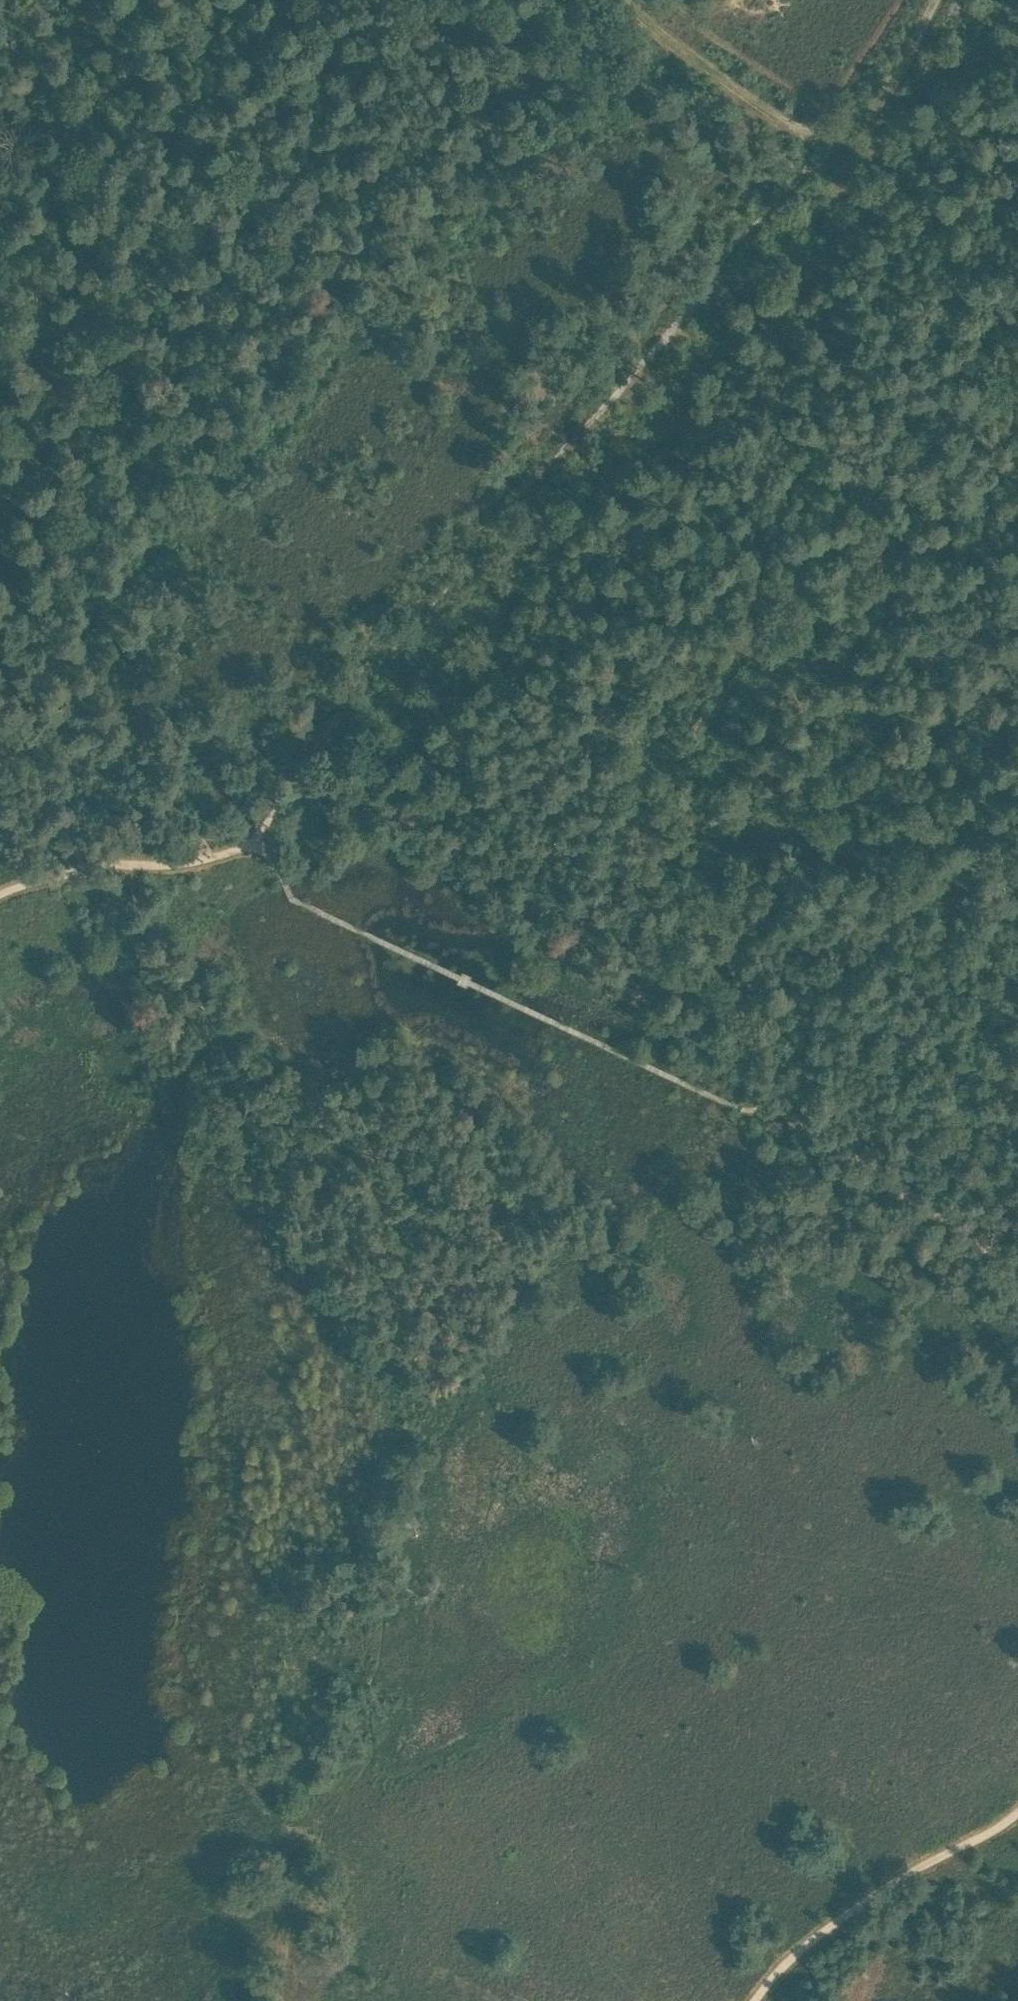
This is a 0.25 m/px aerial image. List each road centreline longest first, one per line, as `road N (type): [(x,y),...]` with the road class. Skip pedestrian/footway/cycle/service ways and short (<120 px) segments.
road 1 (track): [(302,771),(886,85),(943,0)]
road 2 (track): [(859,115),(820,117),(780,99),(643,32),(614,0)]

